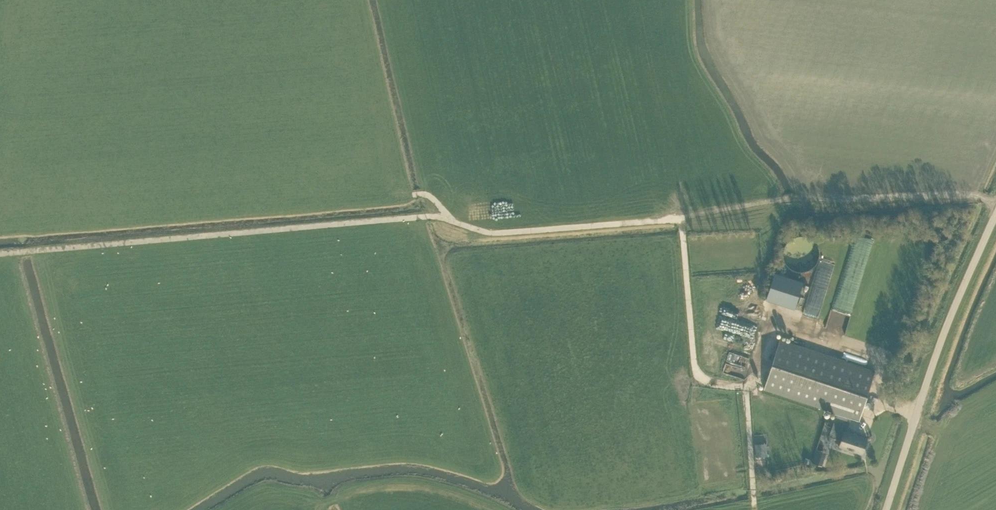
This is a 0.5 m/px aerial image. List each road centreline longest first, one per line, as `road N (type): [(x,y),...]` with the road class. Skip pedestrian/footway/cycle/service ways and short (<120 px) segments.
road 1 (track): [(0,256),(432,218),(496,237),(682,221),(694,362),(712,382),(753,386)]
road 2 (track): [(682,221),(719,201),(967,194),(995,205)]
road 3 (unclassified): [(887,509),(944,337),(995,214)]

